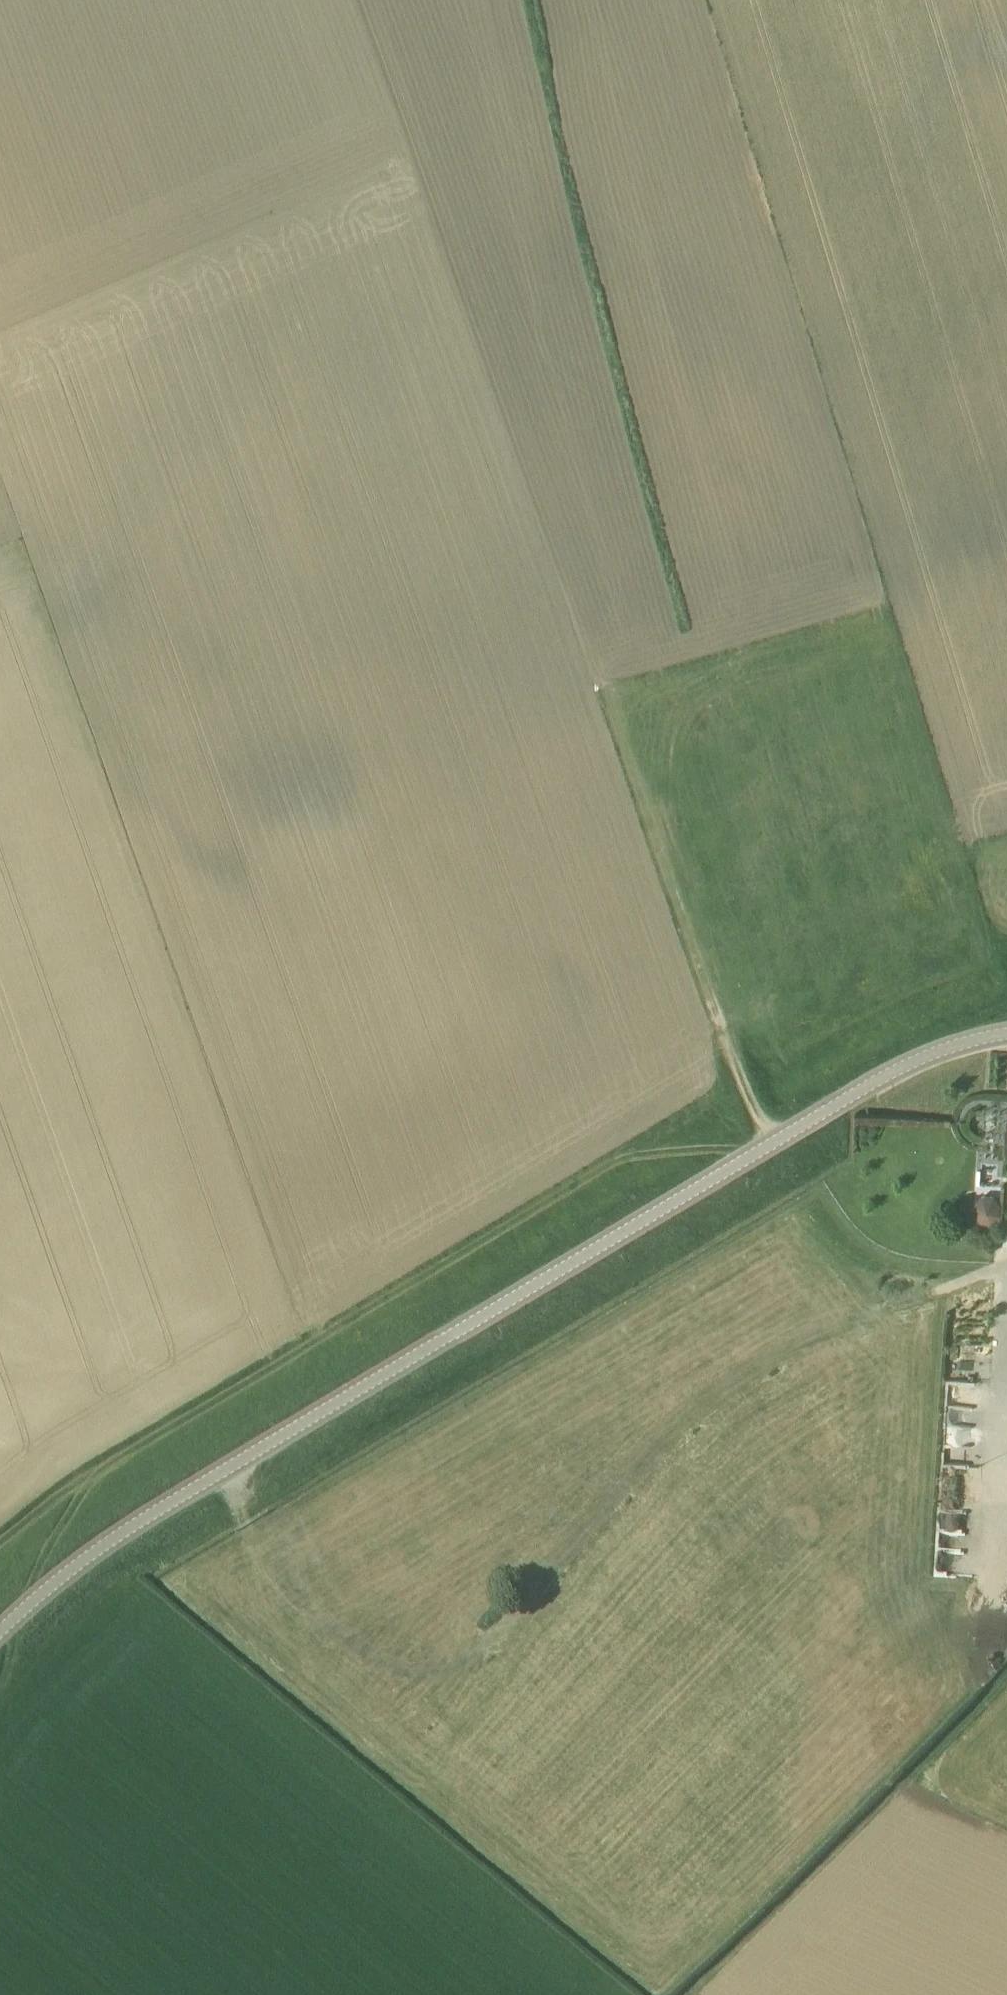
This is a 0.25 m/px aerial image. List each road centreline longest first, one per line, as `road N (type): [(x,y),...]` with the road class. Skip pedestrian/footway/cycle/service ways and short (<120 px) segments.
road 1 (tertiary): [(0,1630),(117,1537),(852,1094),(916,1059),(1006,1033)]
road 2 (track): [(679,1994),(1006,1670)]

